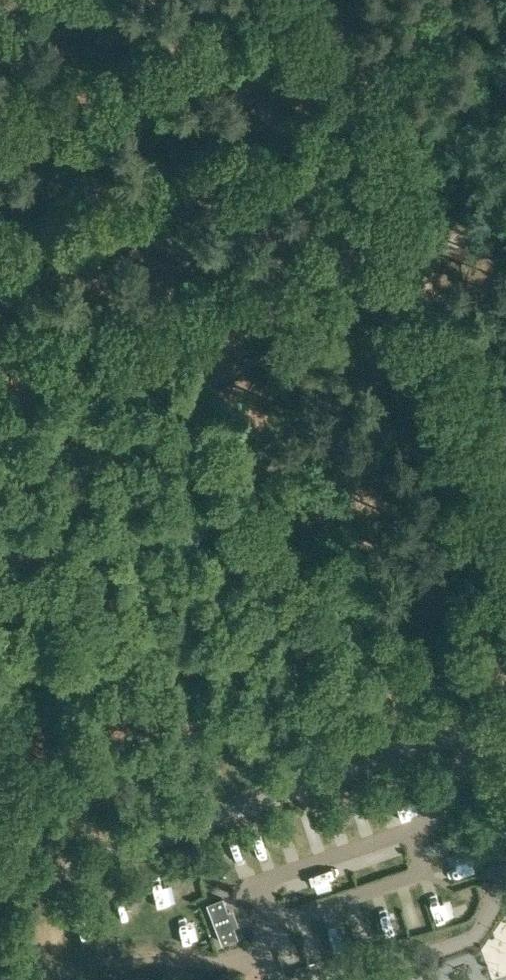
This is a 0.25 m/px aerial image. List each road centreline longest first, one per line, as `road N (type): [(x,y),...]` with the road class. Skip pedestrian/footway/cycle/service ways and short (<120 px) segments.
road 1 (track): [(328,0),(505,561)]
road 2 (unclassified): [(0,897),(505,727)]
road 3 (track): [(0,411),(407,267)]

